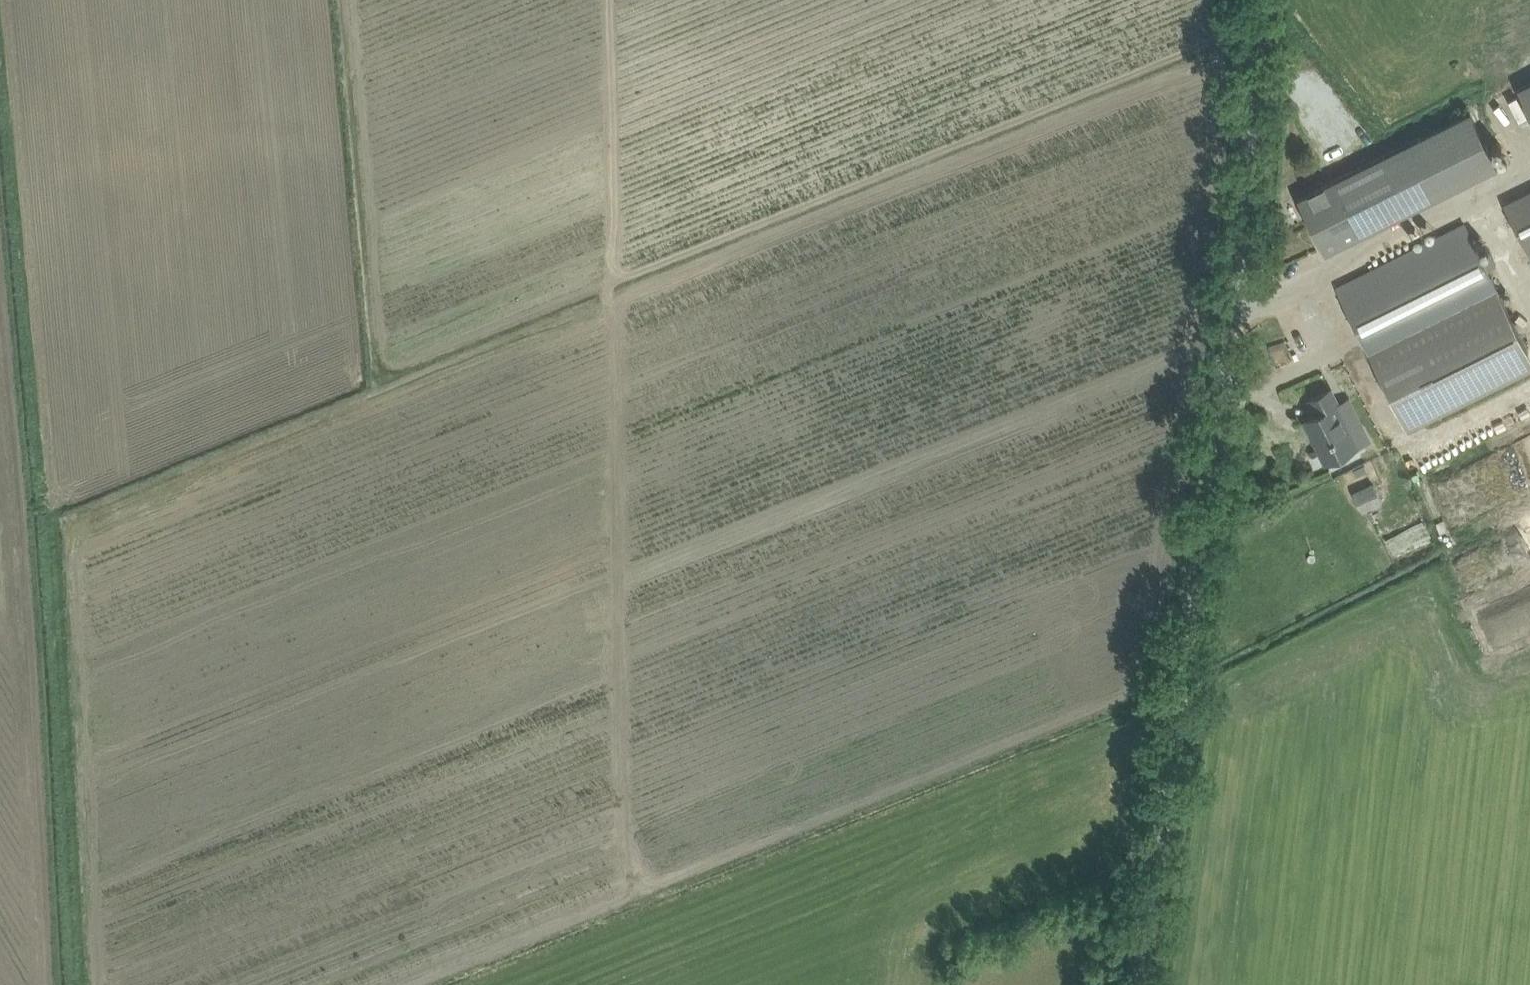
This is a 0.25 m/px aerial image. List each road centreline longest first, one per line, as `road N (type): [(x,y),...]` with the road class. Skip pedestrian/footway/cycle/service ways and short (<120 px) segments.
road 1 (unclassified): [(1139,984),(1233,305),(1258,0)]

